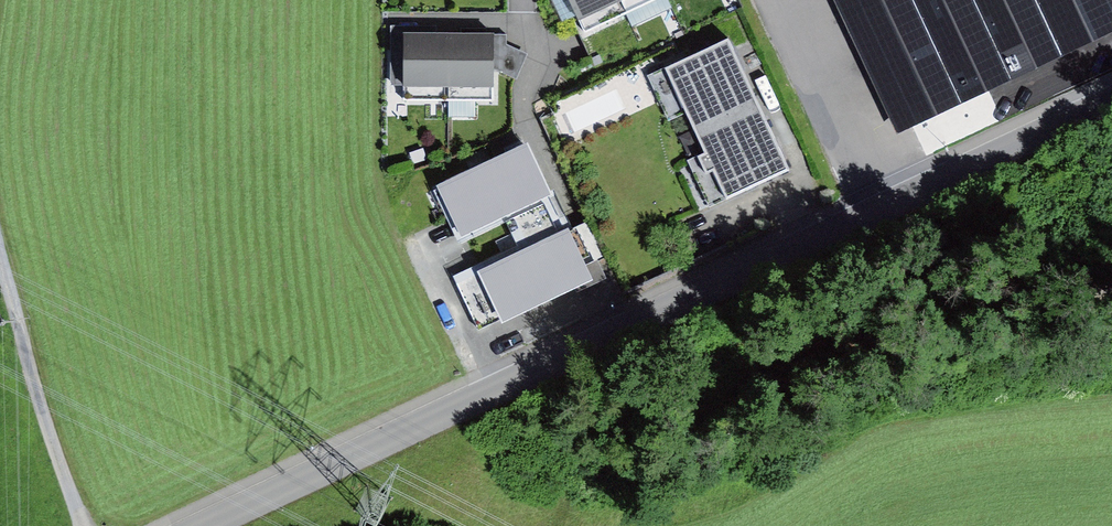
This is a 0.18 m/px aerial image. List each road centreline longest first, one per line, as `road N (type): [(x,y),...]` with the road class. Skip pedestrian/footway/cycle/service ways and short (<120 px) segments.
road 1 (tertiary): [(208,525),(1111,103)]
road 2 (track): [(82,525),(25,360),(0,254)]

